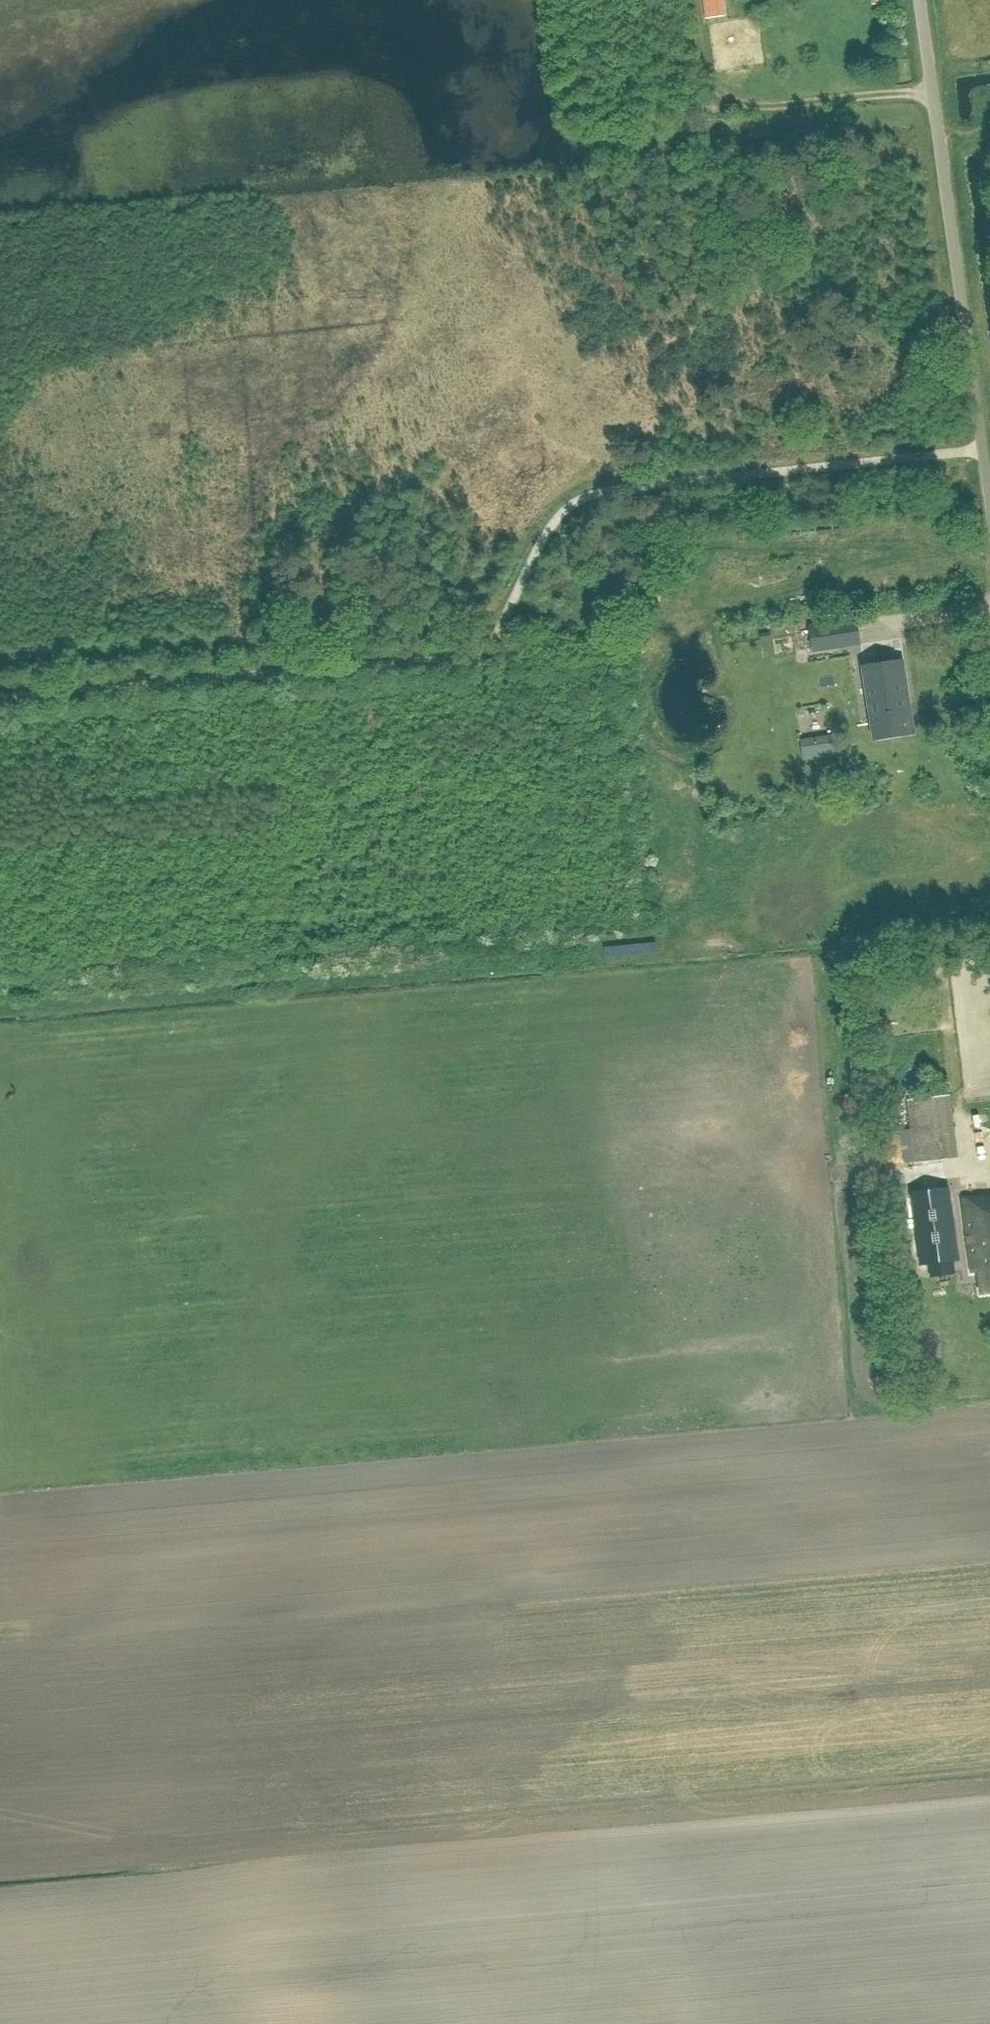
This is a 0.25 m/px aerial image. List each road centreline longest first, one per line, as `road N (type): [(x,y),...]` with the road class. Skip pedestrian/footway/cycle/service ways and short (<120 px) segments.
road 1 (unclassified): [(989,485),(918,0)]

